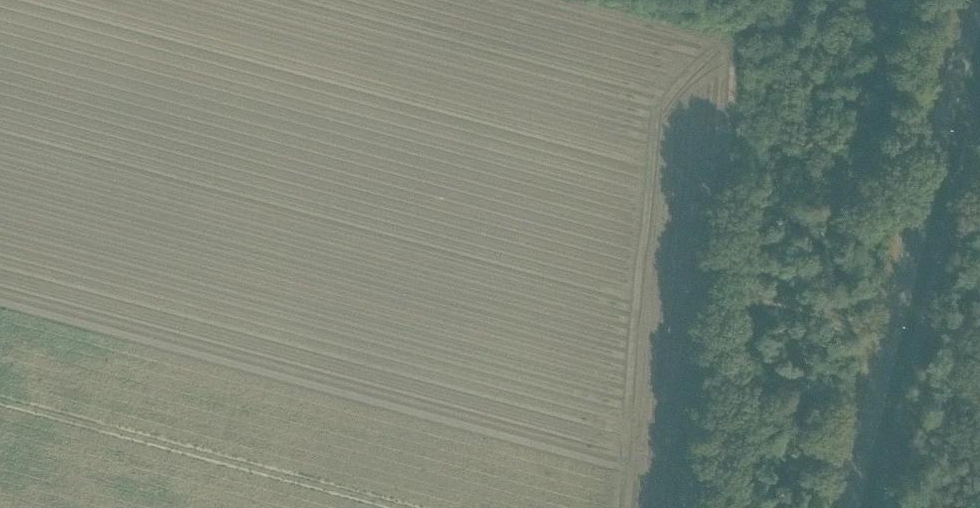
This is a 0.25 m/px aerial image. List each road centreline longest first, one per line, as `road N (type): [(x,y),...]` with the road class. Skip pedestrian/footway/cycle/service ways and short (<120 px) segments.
road 1 (tertiary): [(864,507),(979,19)]

